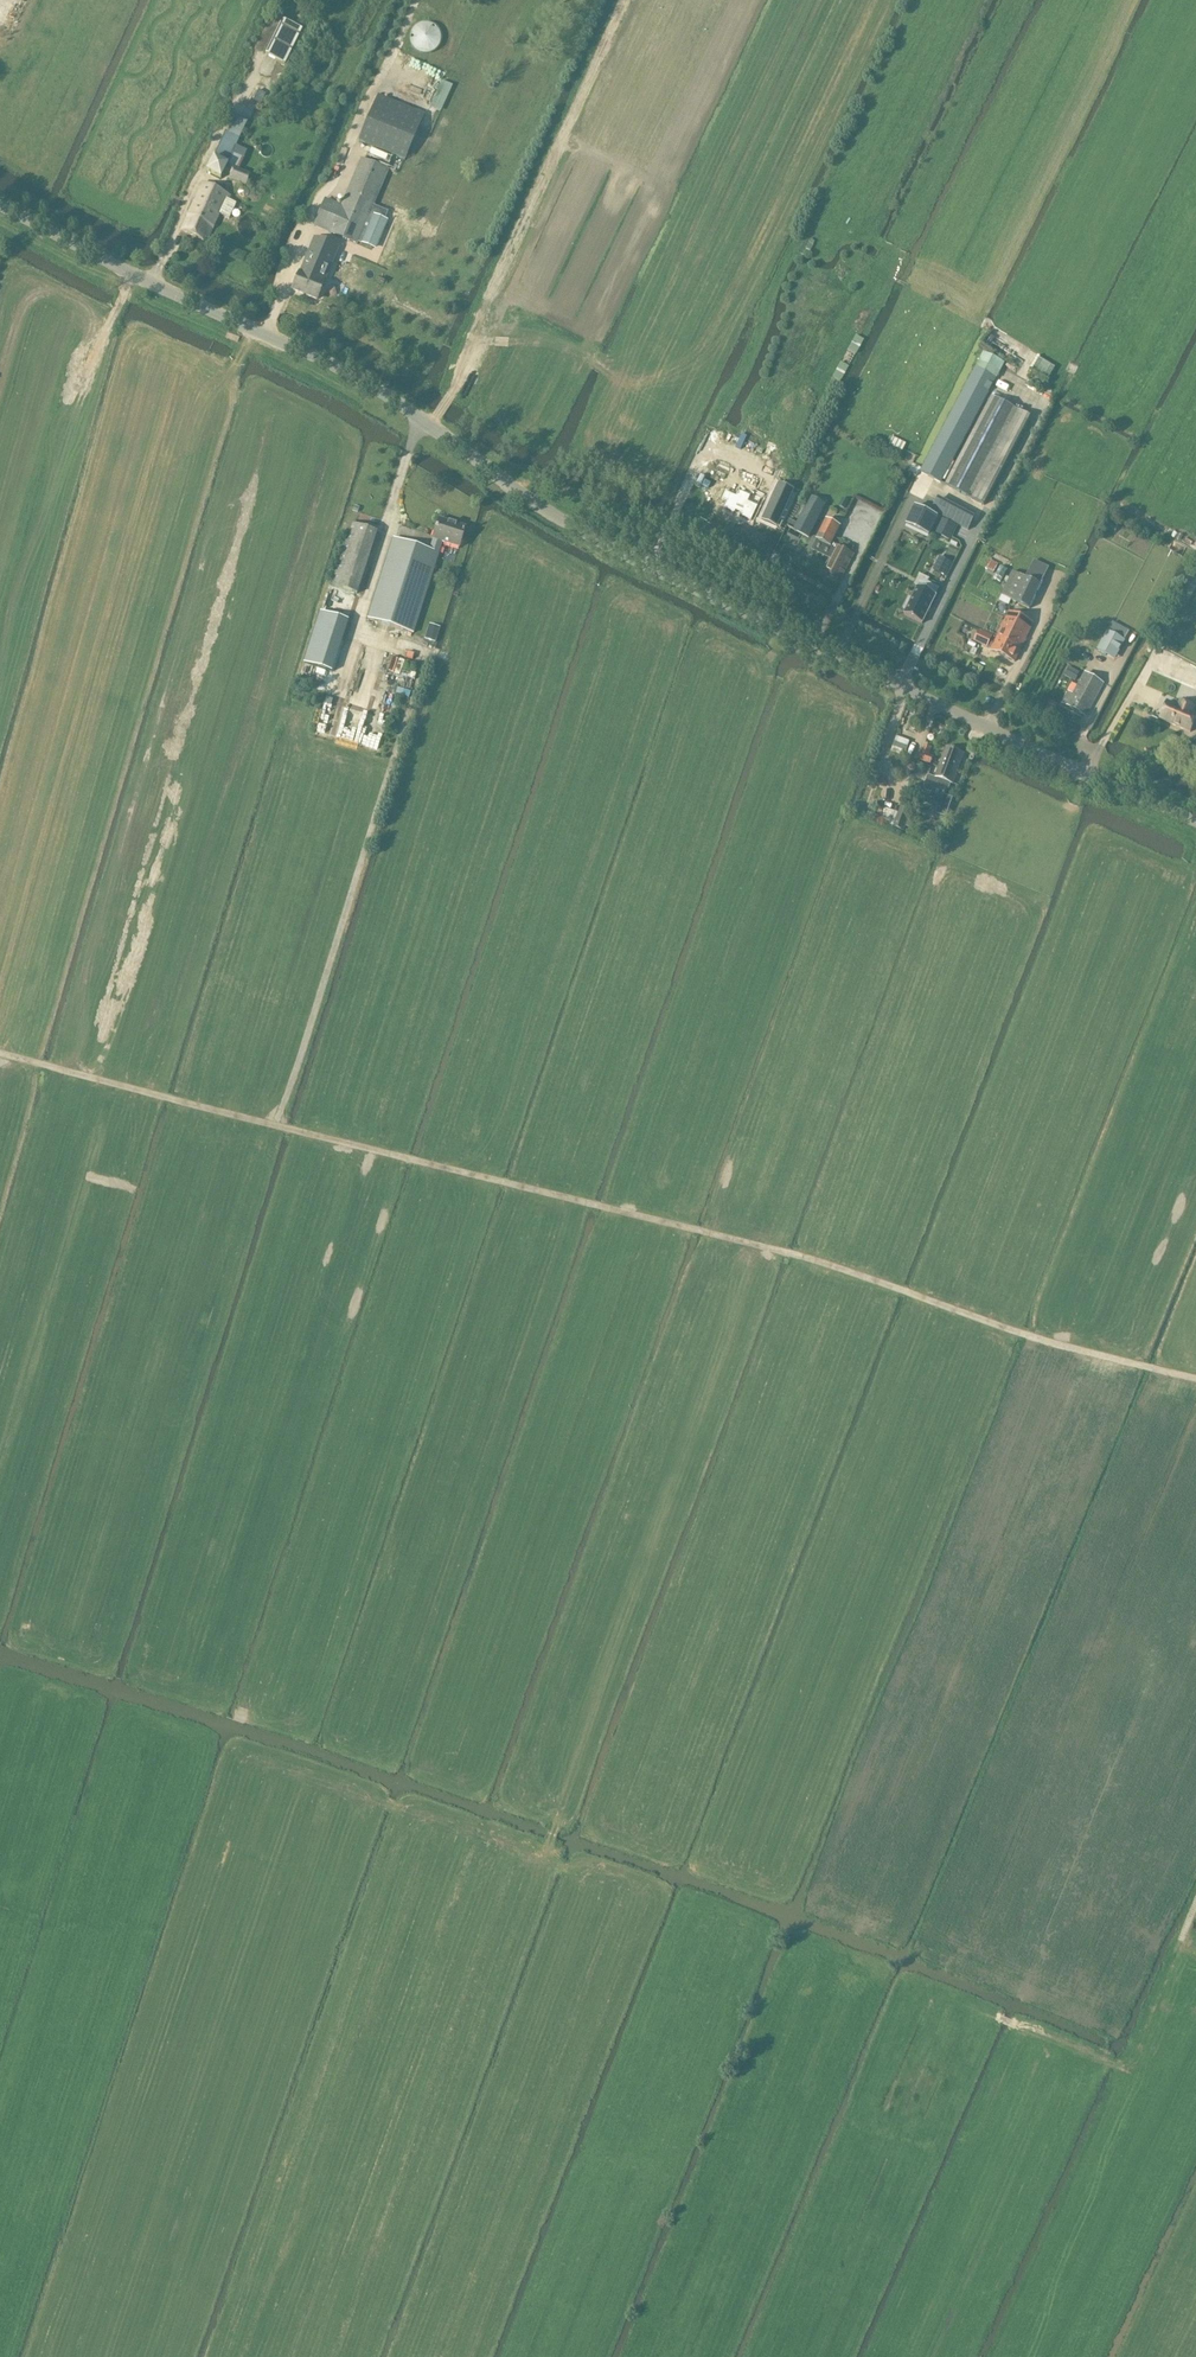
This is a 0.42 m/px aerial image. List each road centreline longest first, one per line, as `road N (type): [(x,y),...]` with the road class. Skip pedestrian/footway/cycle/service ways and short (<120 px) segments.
road 1 (unclassified): [(1195,824),(551,517),(420,415),(358,379),(0,205)]
road 2 (track): [(1195,1381),(966,1316),(827,1264),(0,1053)]
road 3 (track): [(274,1126),(426,657),(360,631),(420,415)]
road 4 (track): [(649,567),(804,249),(875,251),(997,0)]
road 5 (track): [(265,336),(319,199),(333,186),(418,0)]

